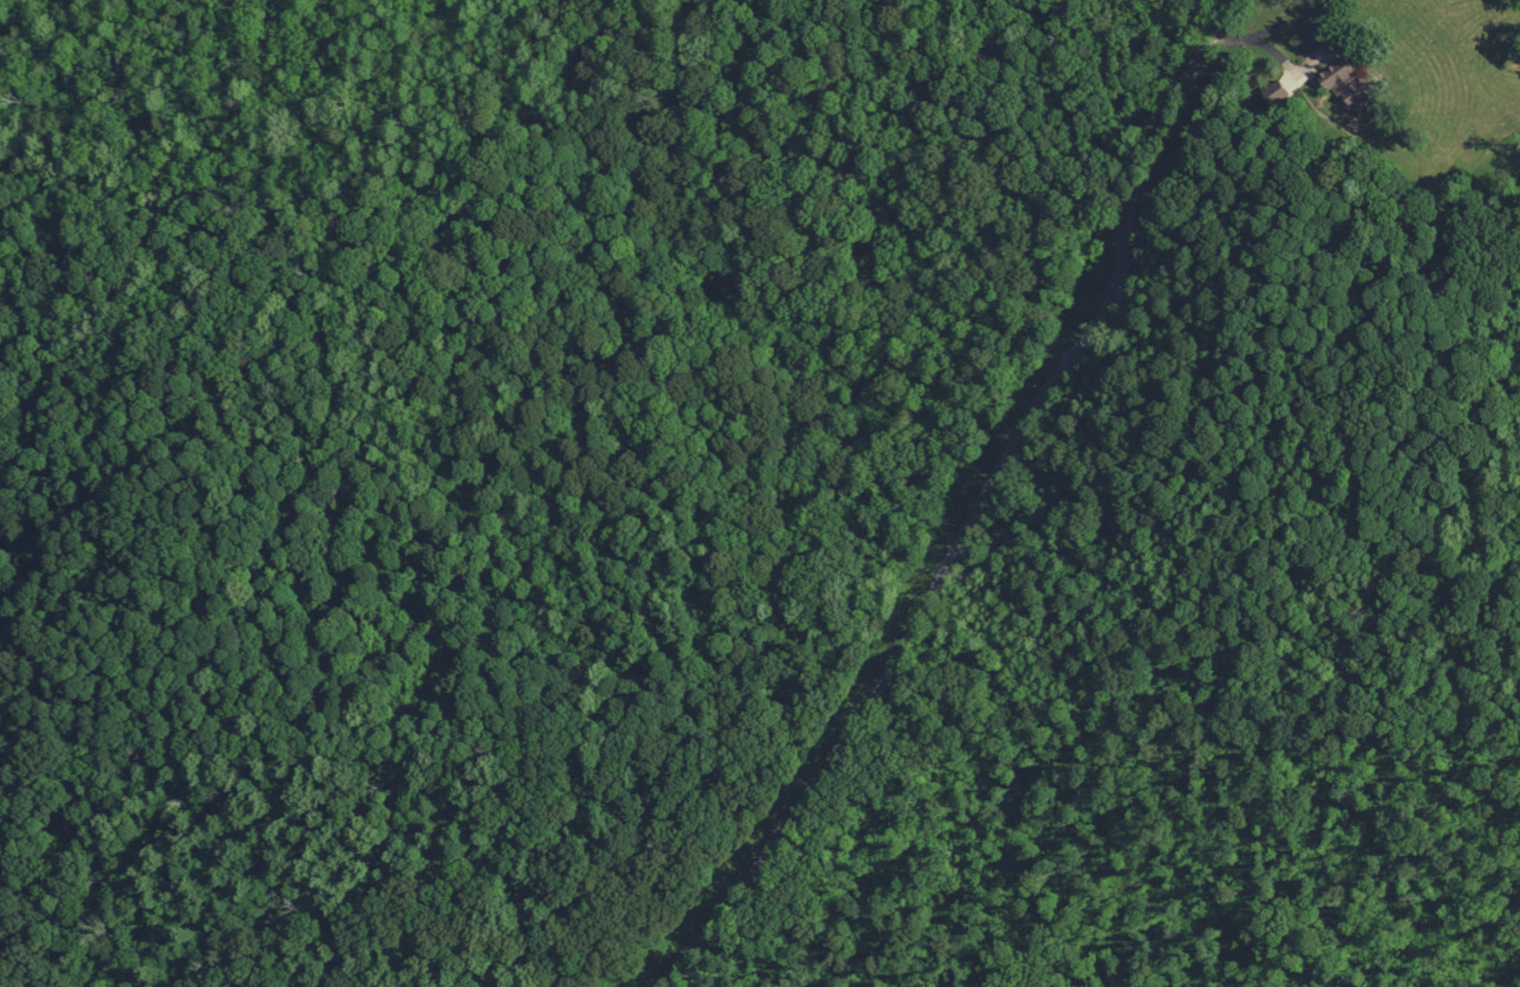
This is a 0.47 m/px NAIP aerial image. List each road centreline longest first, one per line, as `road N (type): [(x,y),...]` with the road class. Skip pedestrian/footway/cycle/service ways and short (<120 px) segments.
road 1 (residential): [(667,986),(784,840),(907,649),(1019,443),(1103,325),(1128,259),(1145,160),(1232,0)]

